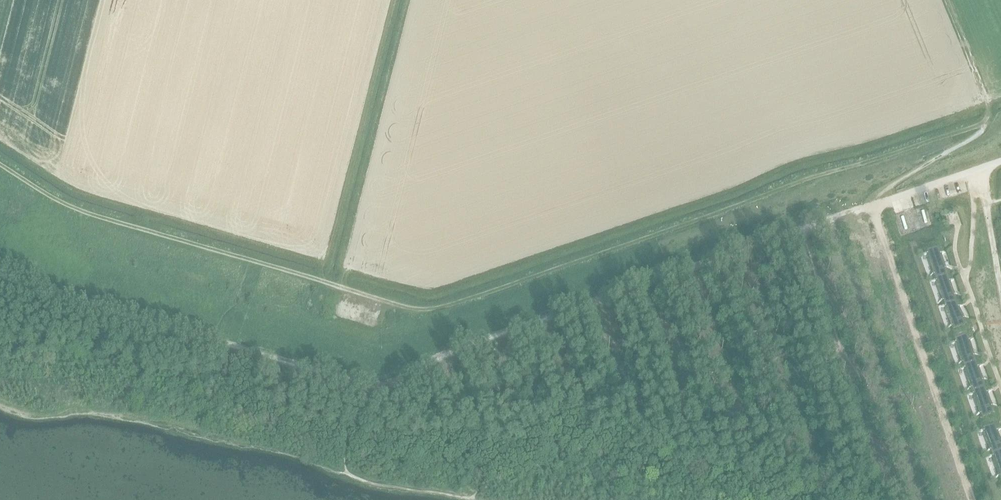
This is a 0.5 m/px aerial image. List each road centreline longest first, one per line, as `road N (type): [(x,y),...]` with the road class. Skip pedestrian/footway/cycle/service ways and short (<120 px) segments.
road 1 (track): [(0,163),(85,212),(420,310),(453,308),(986,121)]
road 2 (track): [(822,216),(502,332),(389,384),(369,385),(43,289),(0,266)]
road 3 (track): [(874,203),(986,121)]
road 4 (residential): [(1000,161),(874,203)]
road 5 (track): [(986,121),(988,107),(948,0)]

